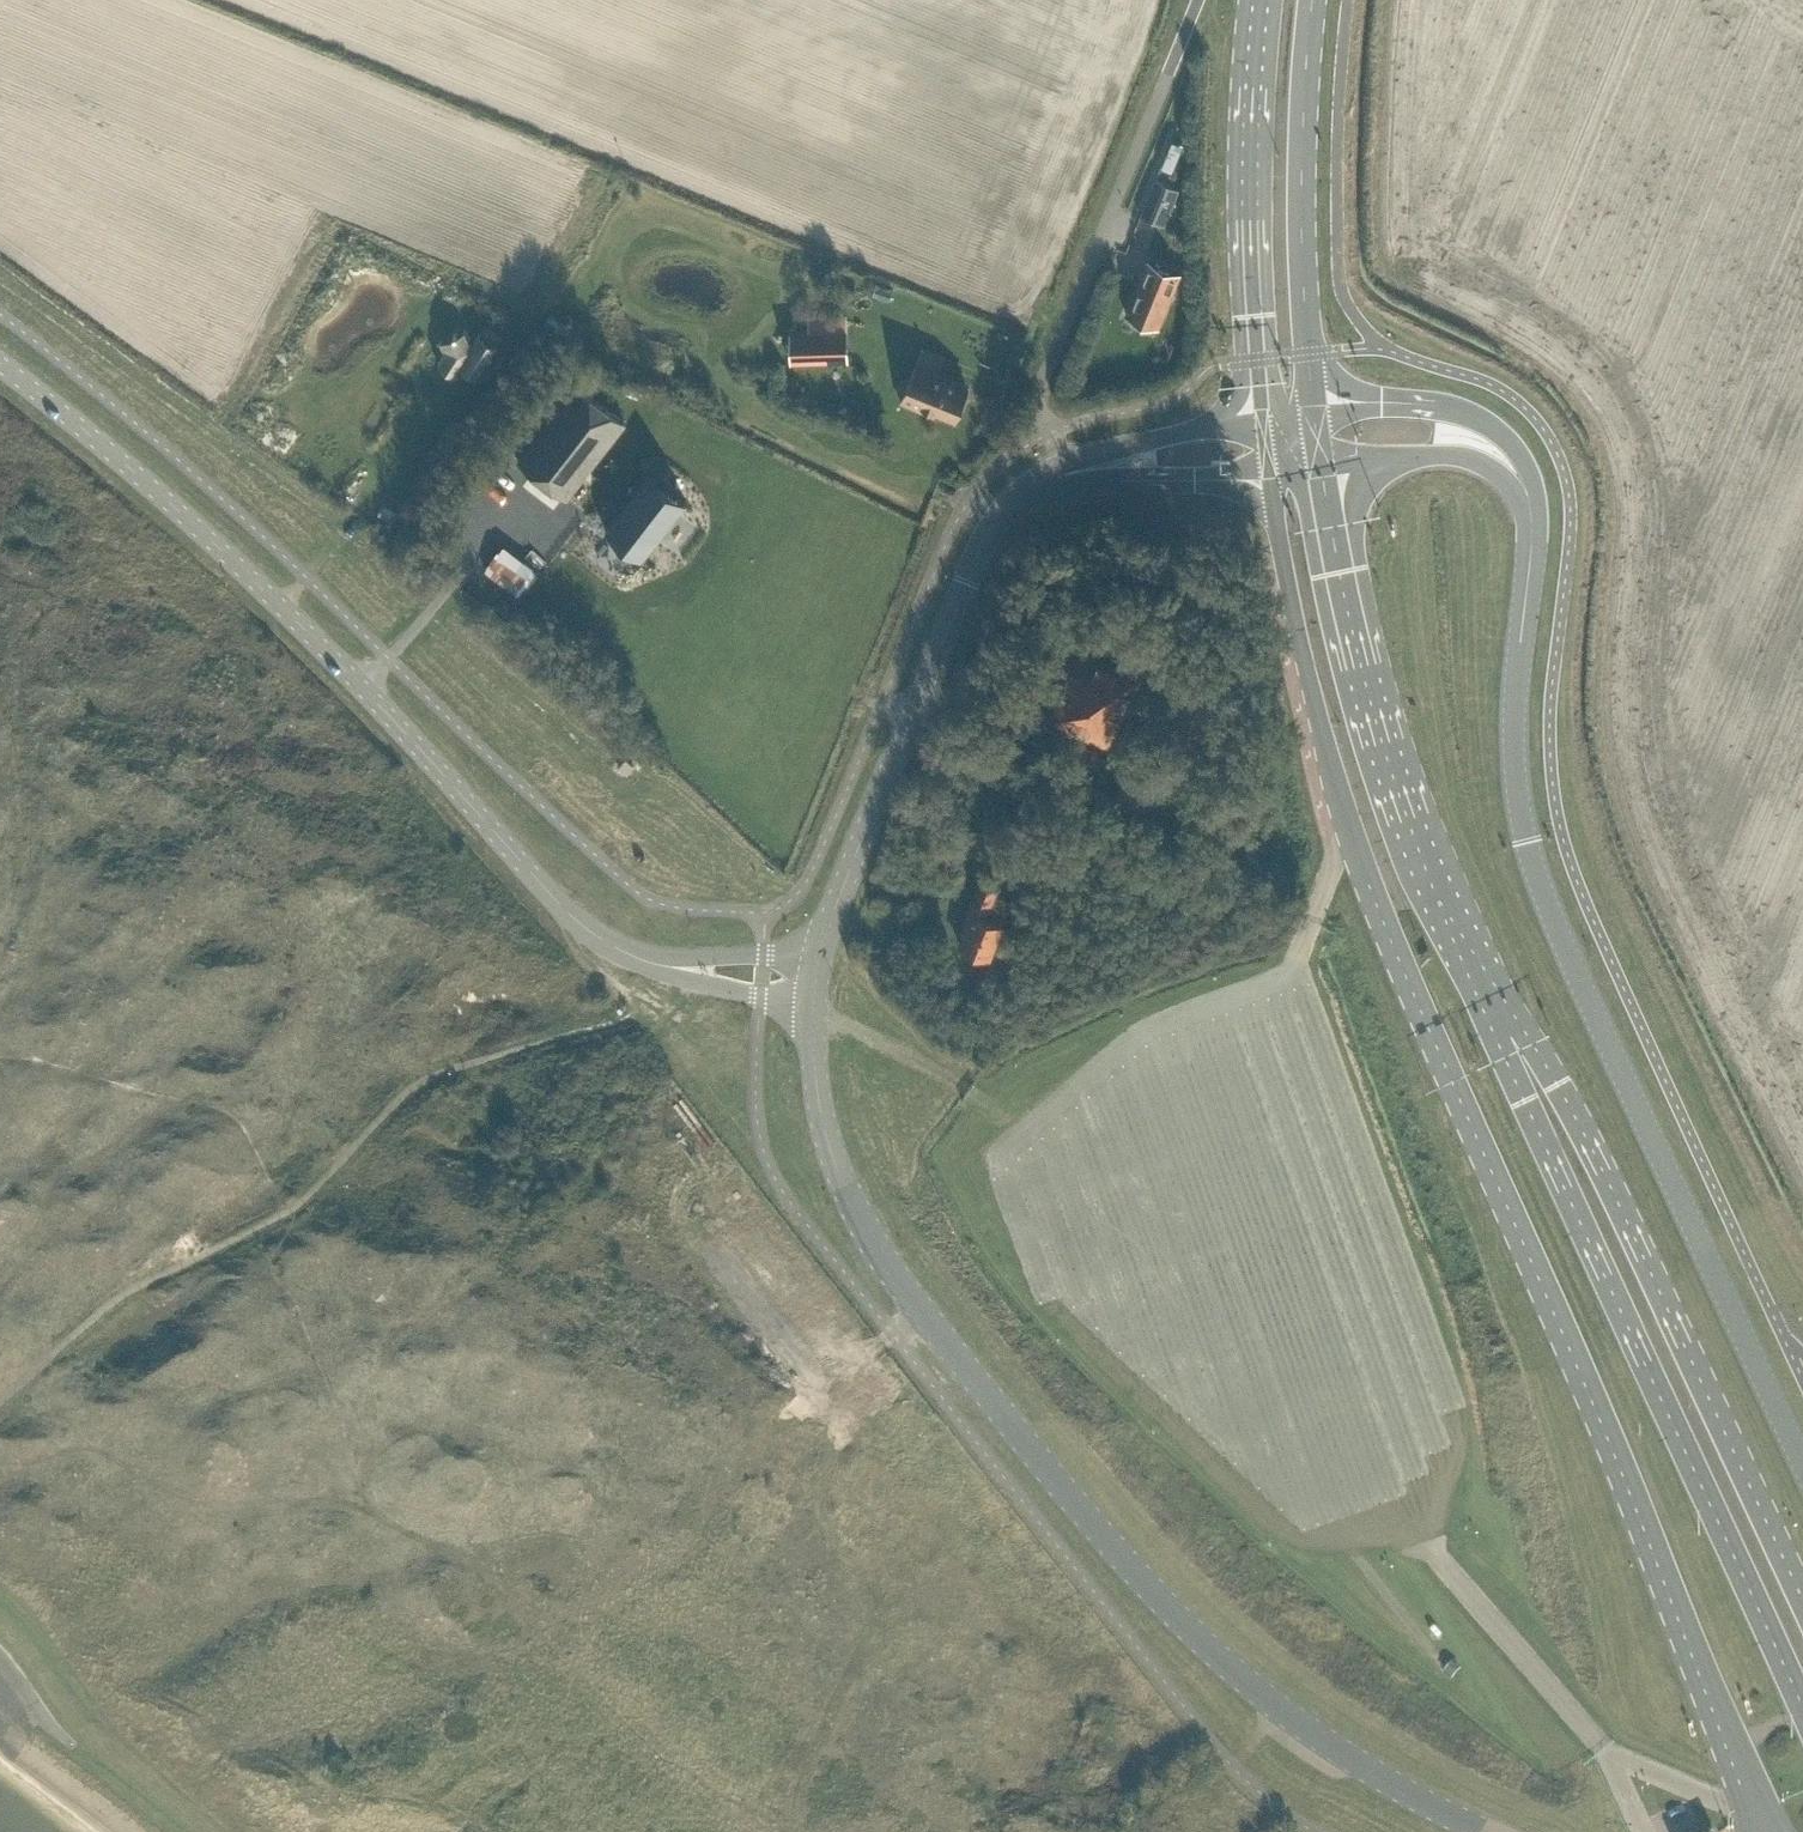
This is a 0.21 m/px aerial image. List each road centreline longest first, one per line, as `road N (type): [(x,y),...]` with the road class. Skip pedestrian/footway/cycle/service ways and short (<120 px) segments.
road 1 (secondary): [(1269,472),(1290,594),(1370,886),(1761,1814)]
road 2 (unclassified): [(1486,1831),(1388,1781),(1242,1678),(1155,1593),(1005,1416),(886,1261),(850,1199),(821,1109),(812,997)]
road 3 (unclassified): [(1532,559),(1515,726),(1525,840),(1641,1115),(1802,1461)]
road 4 (secondary): [(1802,1707),(1443,905)]
road 5 (tertiary): [(617,948),(559,901),(260,586),(0,363)]
road 6 (secondary): [(1802,1597),(1559,1086),(1443,905)]
road 7 (tertiary): [(817,960),(989,537),(1015,502),(1062,474)]
road 8 (secondary): [(1443,905),(1358,660),(1322,467)]
road 9 (secondary): [(1260,0),(1253,241),(1264,420)]
road 10 (secondary): [(1315,414),(1302,263),(1309,0)]
road 11 (unclassified): [(1532,559),(1537,493),(1507,441),(1470,419),(1433,411),(1315,414)]
road 12 (track): [(279,604),(314,572),(460,389)]
road 13 (unclassified): [(1322,467),(1445,455),(1477,461),(1508,483),(1532,559)]
road 14 (tertiary): [(1264,420),(1143,441),(1062,474)]
road 15 (tertiary): [(1062,474),(1269,472)]
road 16 (tertiary): [(617,948),(694,979),(812,997)]
road 17 (tertiary): [(817,960),(674,961),(617,948)]

